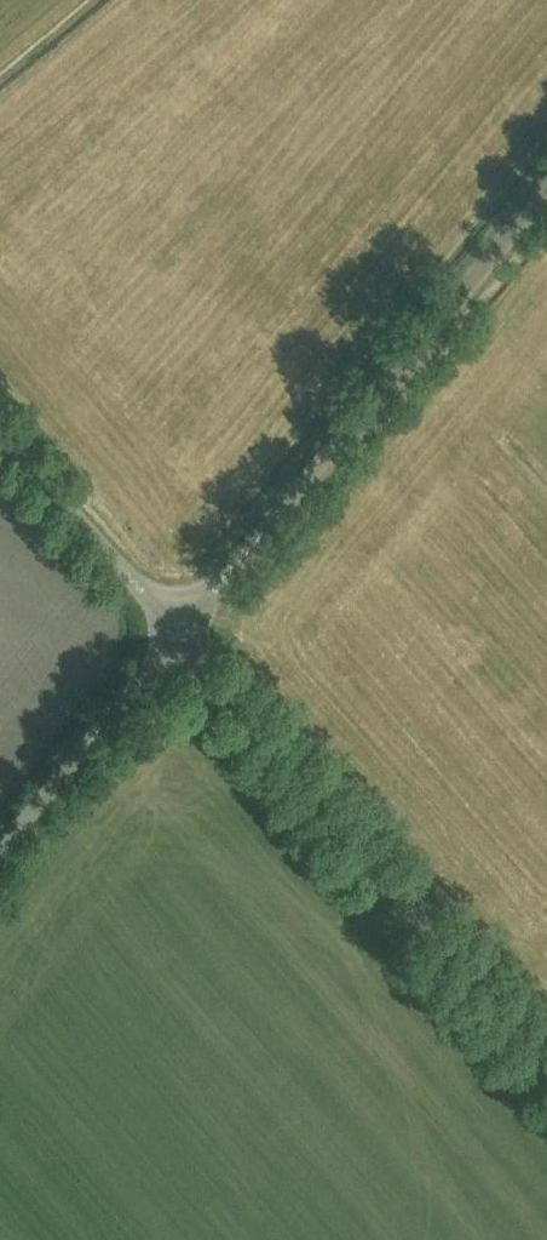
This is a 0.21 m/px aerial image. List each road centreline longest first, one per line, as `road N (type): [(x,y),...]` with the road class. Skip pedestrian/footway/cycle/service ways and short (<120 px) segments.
road 1 (unclassified): [(178,635),(546,190)]
road 2 (unclassified): [(546,1053),(178,635)]
road 3 (unclassified): [(0,855),(178,635)]
road 4 (unclassified): [(178,635),(0,429)]

